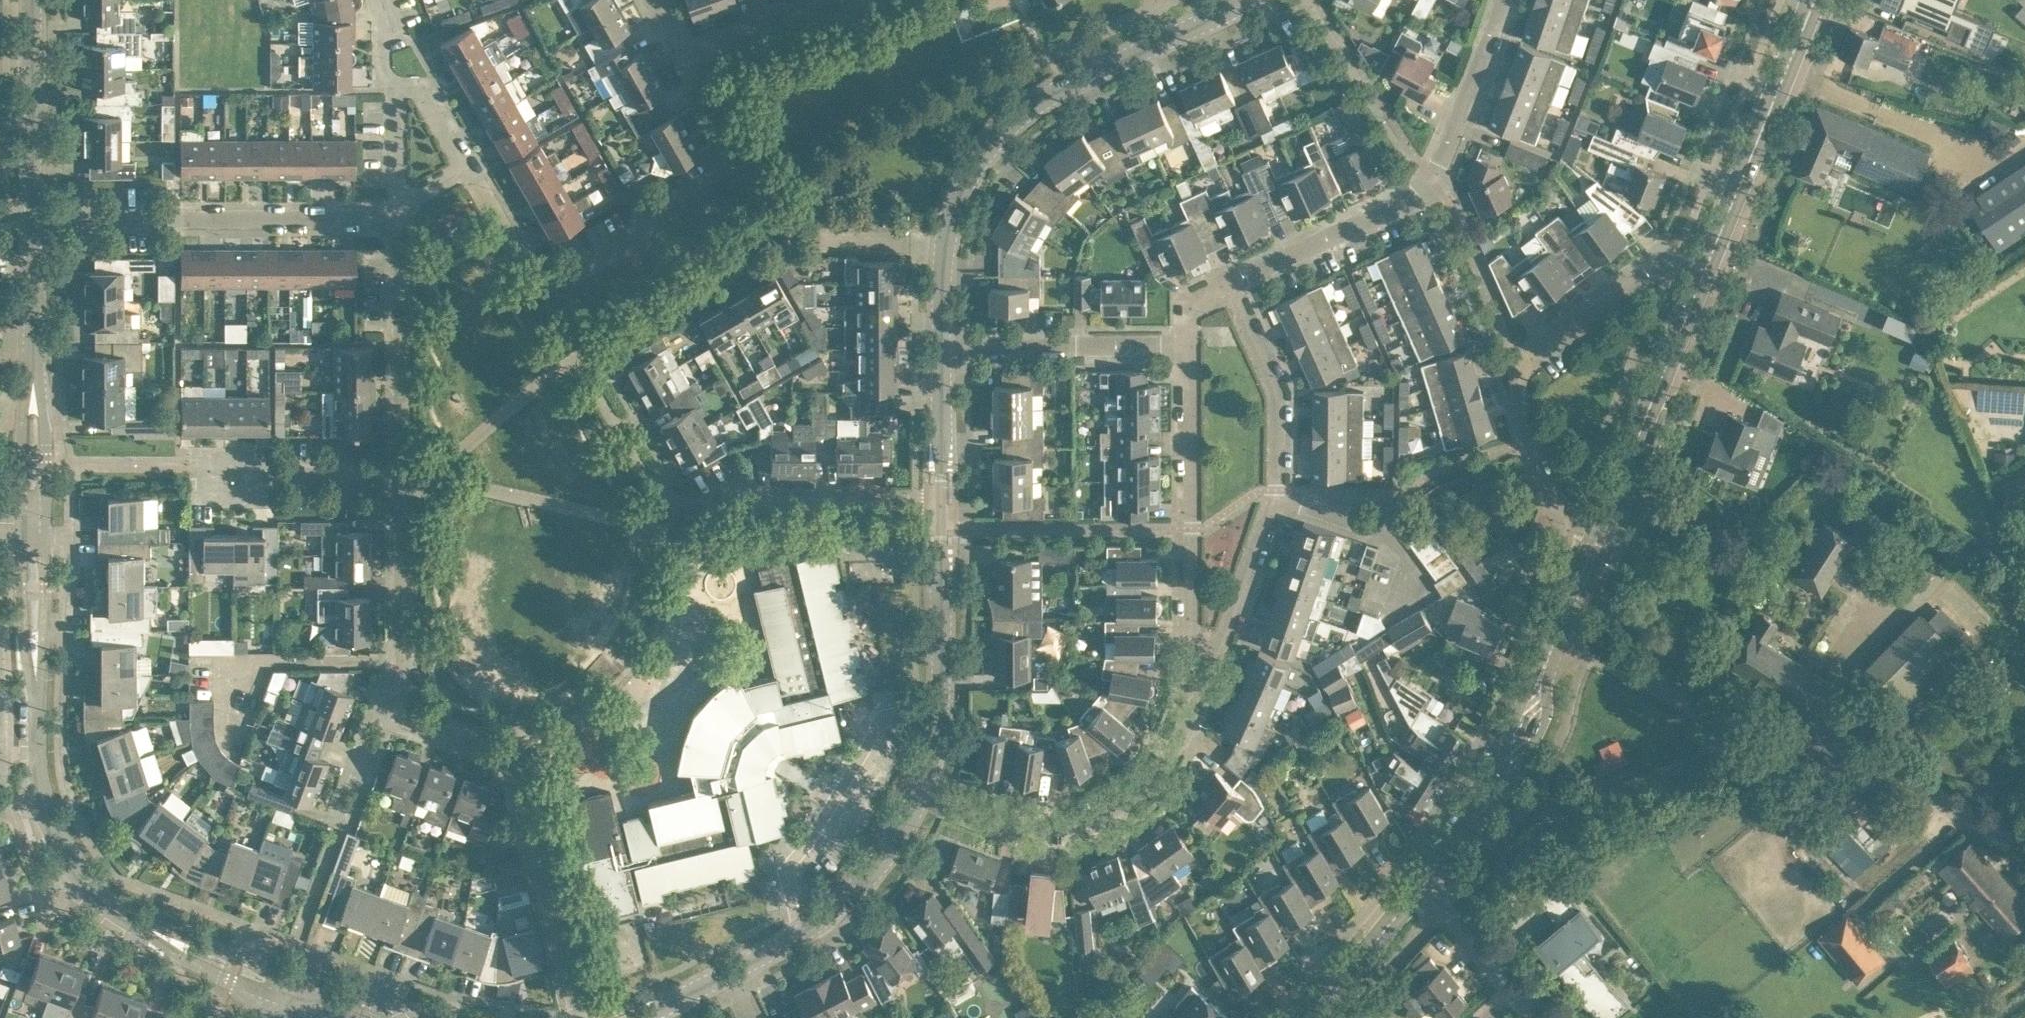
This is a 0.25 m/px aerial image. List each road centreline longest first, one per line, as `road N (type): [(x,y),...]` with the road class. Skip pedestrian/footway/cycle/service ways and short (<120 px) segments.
road 1 (unclassified): [(1238,0),(1067,84),(996,137),(952,214),(941,345)]
road 2 (residential): [(1188,717),(1275,489),(1276,391),(1227,285)]
road 3 (residential): [(941,502),(677,500),(583,347)]
road 4 (residential): [(1227,285),(1389,209),(1431,177),(1503,0)]
road 5 (residential): [(581,1017),(515,767),(497,751),(415,720),(403,695)]
road 6 (residential): [(1188,717),(1192,344)]
road 7 (residential): [(33,216),(392,223)]
road 8 (residential): [(531,276),(560,281),(635,239),(657,204),(729,161),(733,139),(687,55)]
road 9 (residential): [(920,790),(1001,821),(1076,822),(1151,781),(1188,717)]
road 10 (unclassified): [(2024,855),(1874,760),(1759,732)]
road 11 (tertiary): [(1704,272),(1813,0)]
road 12 (unclassified): [(941,502),(939,716),(920,790)]
road 13 (unclassified): [(920,790),(850,893),(726,973)]
road 14 (unclassified): [(1527,835),(1759,732)]
road 15 (residential): [(941,345),(1192,344)]
road 16 (residential): [(403,453),(402,248),(392,223)]
road 17 (residential): [(1514,367),(1668,258),(1704,272)]
road 18 (unclassified): [(1759,732),(1555,641)]
road 19 (unclassified): [(33,216),(33,0)]
road 20 (residential): [(403,695),(403,493)]
road 21 (residential): [(1535,1017),(1420,886)]
road 22 (tertiary): [(1639,433),(1704,272)]
road 23 (tertiary): [(1420,886),(1311,1017)]
road 24 (residential): [(687,55),(842,0)]
road 25 (tertiary): [(1582,582),(1612,539),(1639,433)]
road 26 (tertiary): [(1639,433),(1593,531),(1582,582)]
road 27 (tertiary): [(1501,786),(1544,723),(1555,641)]
road 28 (unclassified): [(135,921),(205,969),(273,995)]
road 29 (tertiary): [(1555,641),(1507,734),(1501,786)]
road 30 (unclassified): [(941,345),(941,502)]
road 31 (unclassified): [(282,971),(135,921)]
road 32 (unclassified): [(135,921),(78,869),(42,805)]
road 33 (residential): [(339,828),(376,726),(403,695)]
road 34 (unclassified): [(20,536),(21,630),(36,683)]
road 35 (unclassified): [(36,683),(46,536)]
road 36 (unclassified): [(33,361),(22,419),(20,507)]
road 37 (residential): [(257,474),(403,473)]
road 38 (unclassified): [(46,506),(33,361)]
road 39 (unclassified): [(33,361),(33,216)]
road 40 (tertiary): [(1501,786),(1420,886)]
road 41 (residential): [(399,214),(391,87)]
road 42 (residential): [(531,276),(469,165)]
road 43 (unclassified): [(42,805),(36,683)]
road 44 (residential): [(469,165),(427,90),(391,87)]

